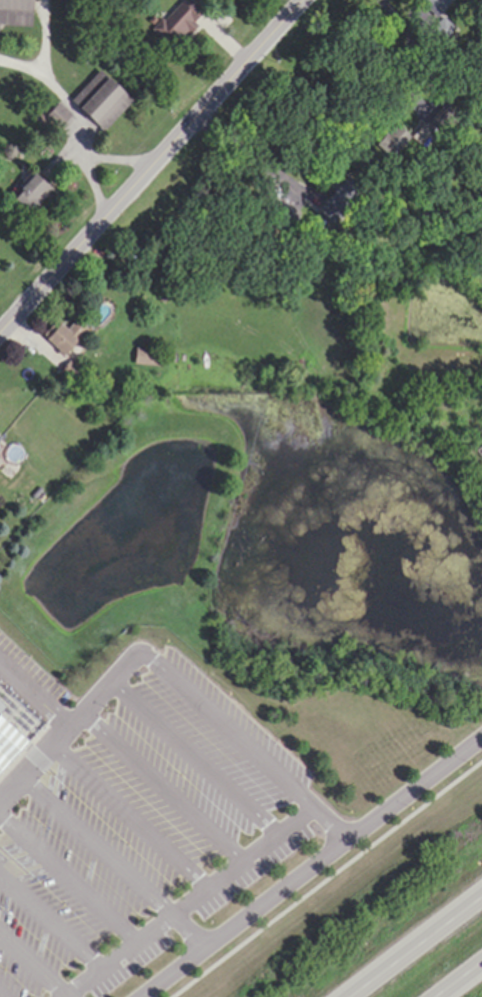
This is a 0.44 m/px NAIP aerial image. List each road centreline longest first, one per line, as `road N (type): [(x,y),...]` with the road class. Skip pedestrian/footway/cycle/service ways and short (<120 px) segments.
road 1 (residential): [(0,333),(304,0)]
road 2 (residential): [(481,737),(143,996)]
road 3 (trunk): [(481,897),(351,996)]

